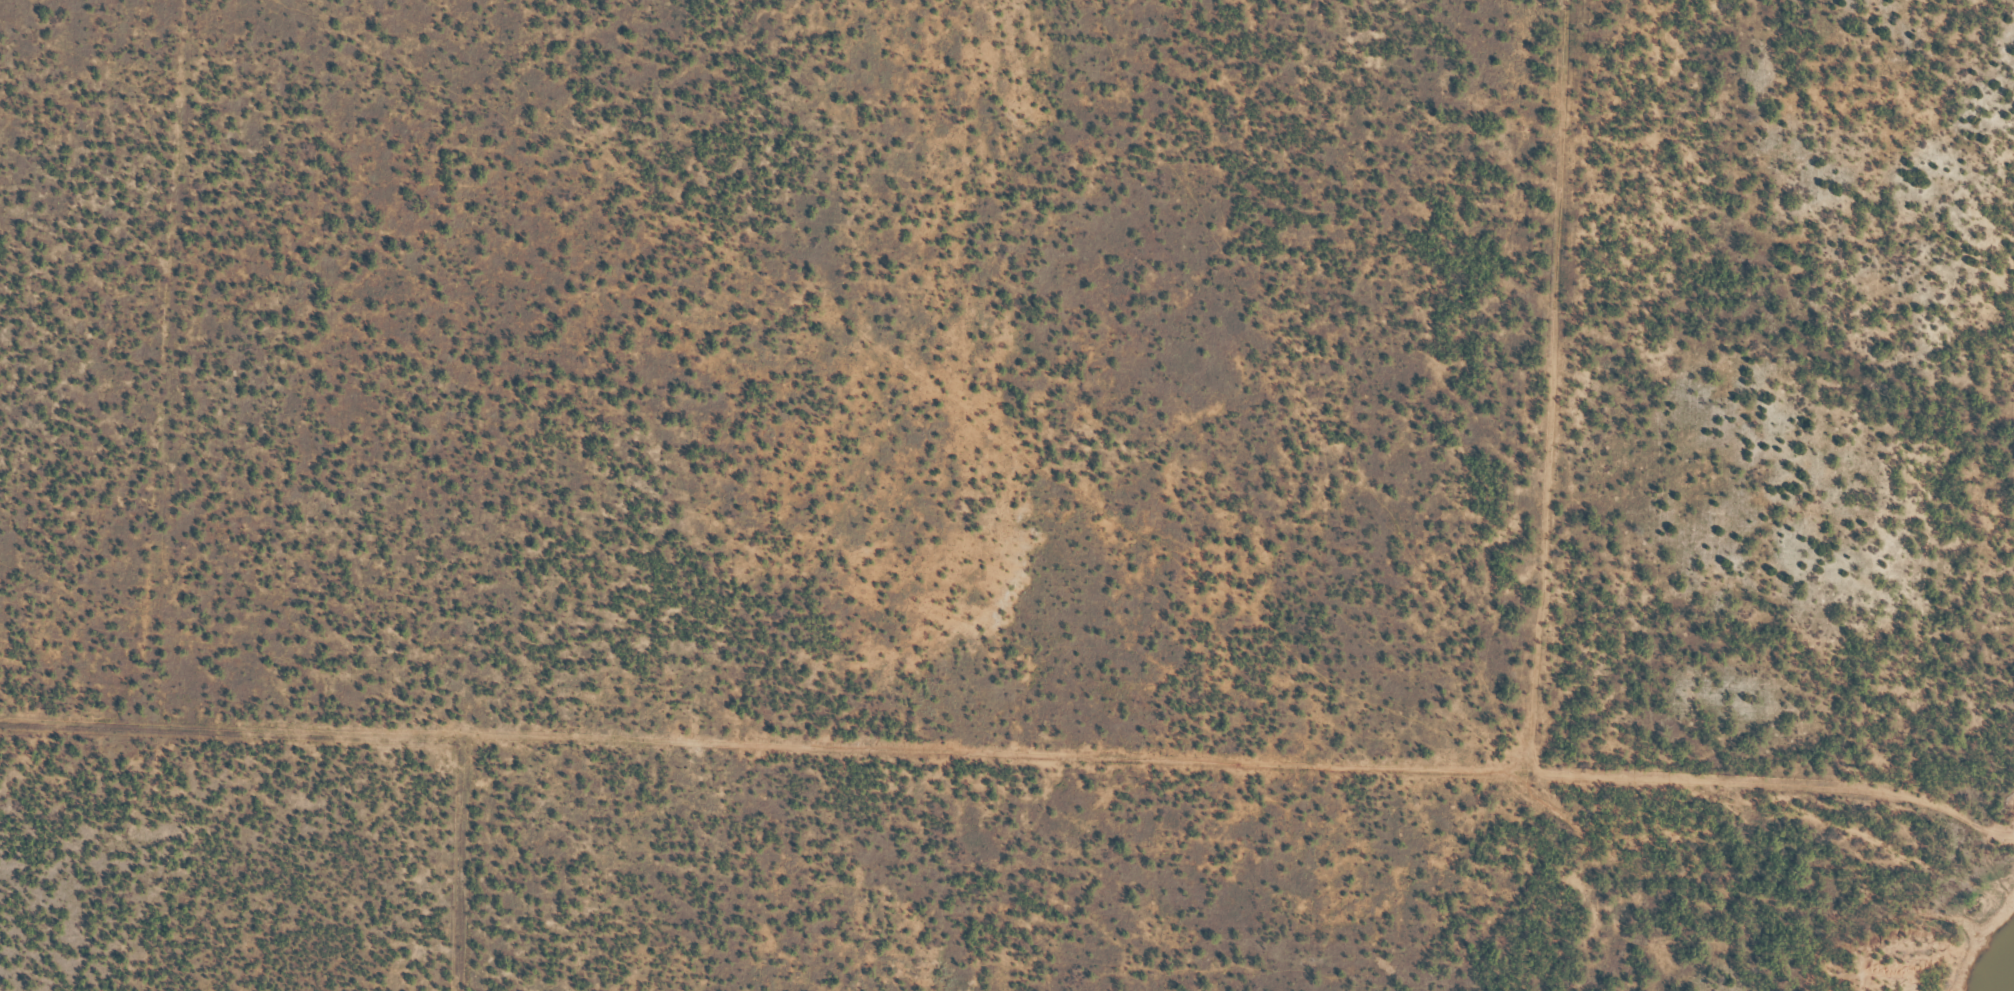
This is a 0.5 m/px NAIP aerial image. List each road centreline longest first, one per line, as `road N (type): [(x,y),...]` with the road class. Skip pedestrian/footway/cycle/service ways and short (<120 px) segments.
road 1 (residential): [(1557,0),(1524,688),(1554,750),(1675,797),(1811,802),(2013,852)]

